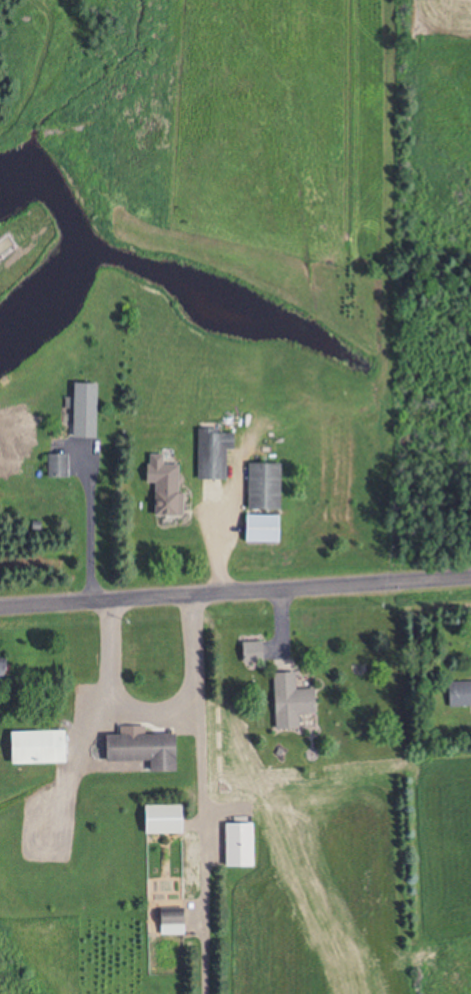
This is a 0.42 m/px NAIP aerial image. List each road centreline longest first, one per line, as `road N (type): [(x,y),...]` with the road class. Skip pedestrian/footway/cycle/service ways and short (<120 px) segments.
road 1 (residential): [(0,604),(470,573)]

